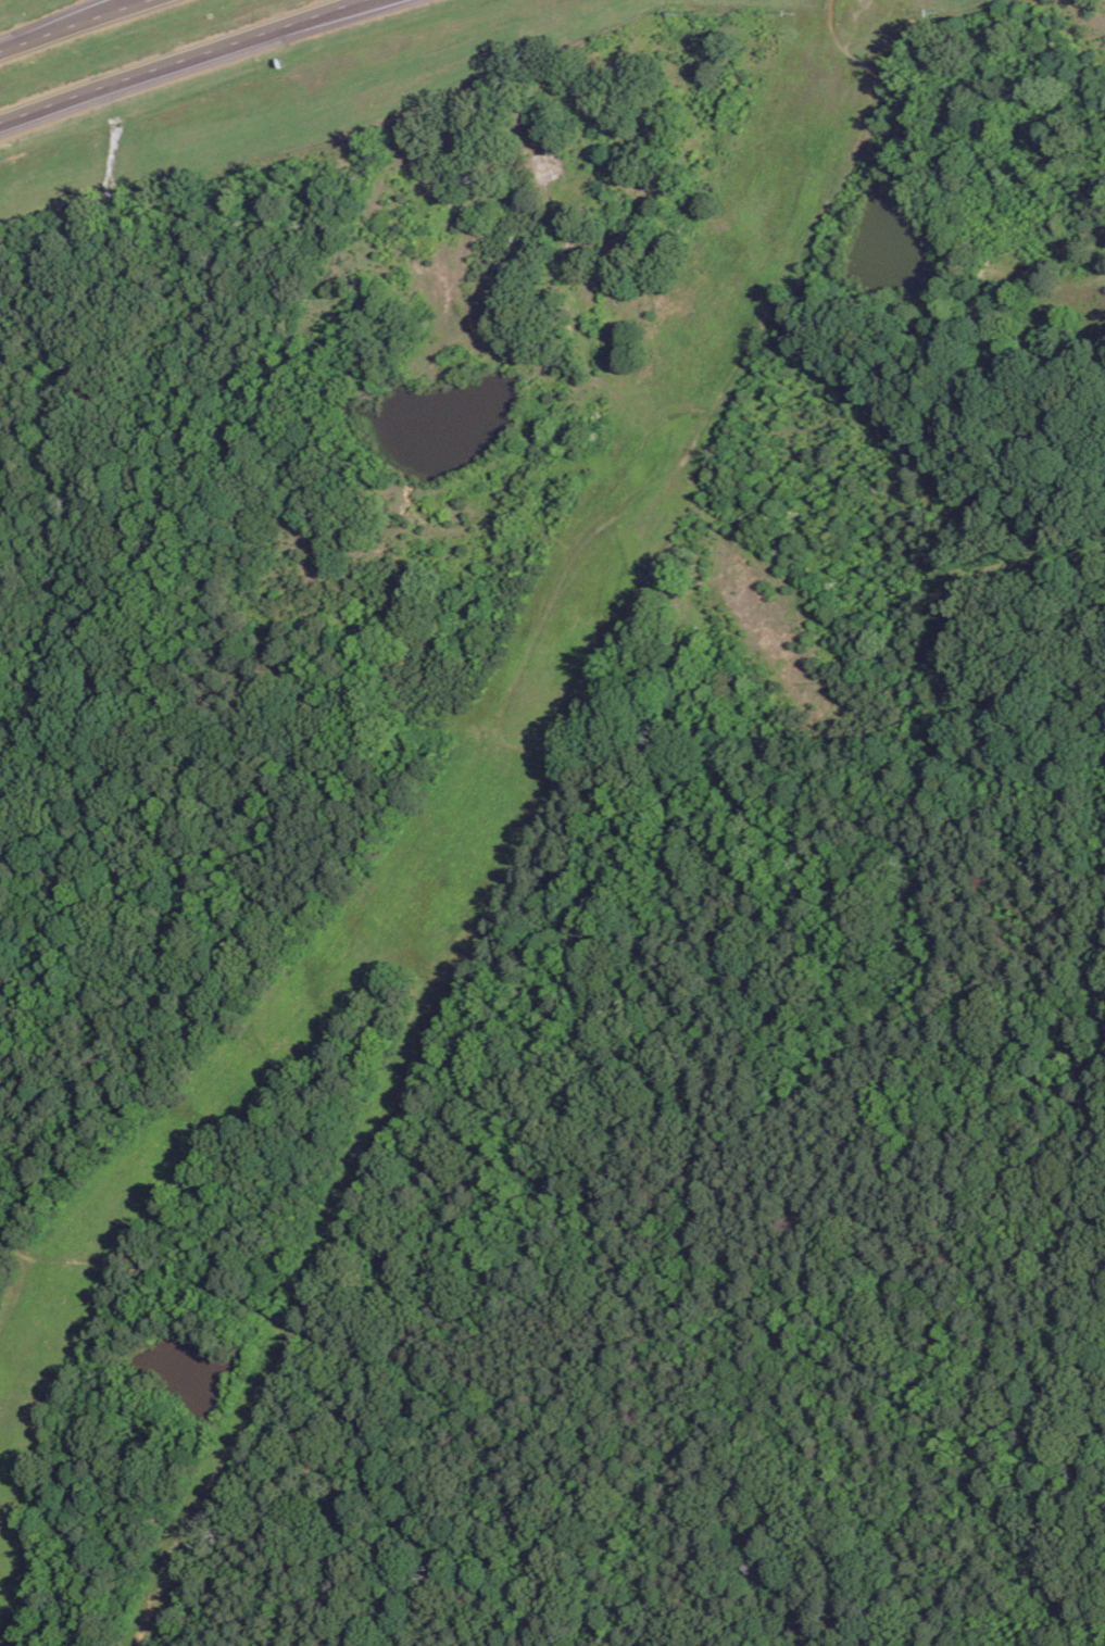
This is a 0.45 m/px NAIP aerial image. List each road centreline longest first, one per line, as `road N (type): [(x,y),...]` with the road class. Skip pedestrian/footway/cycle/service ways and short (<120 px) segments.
road 1 (motorway): [(0,113),(340,0)]
road 2 (motorway): [(126,0),(0,43)]

